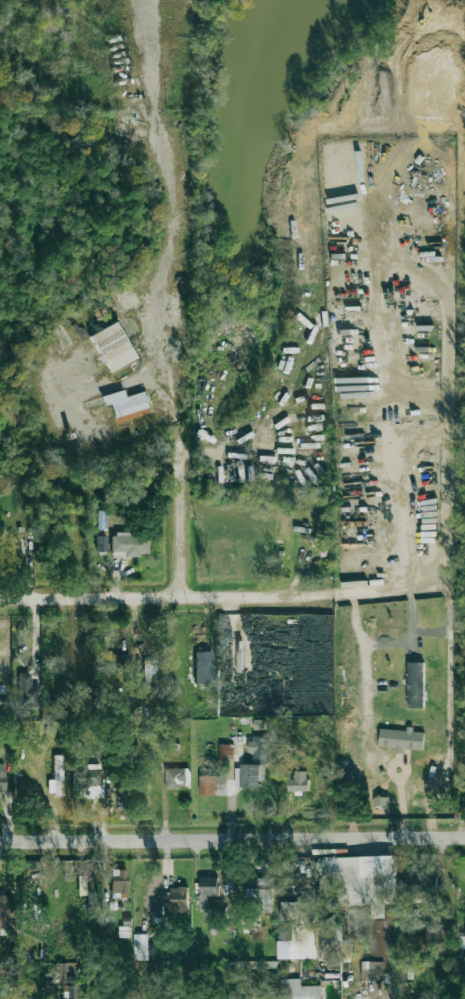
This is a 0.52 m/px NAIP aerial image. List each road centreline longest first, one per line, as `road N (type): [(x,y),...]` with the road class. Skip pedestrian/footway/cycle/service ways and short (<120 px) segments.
road 1 (residential): [(464,841),(0,845)]
road 2 (residential): [(0,603),(318,596)]

